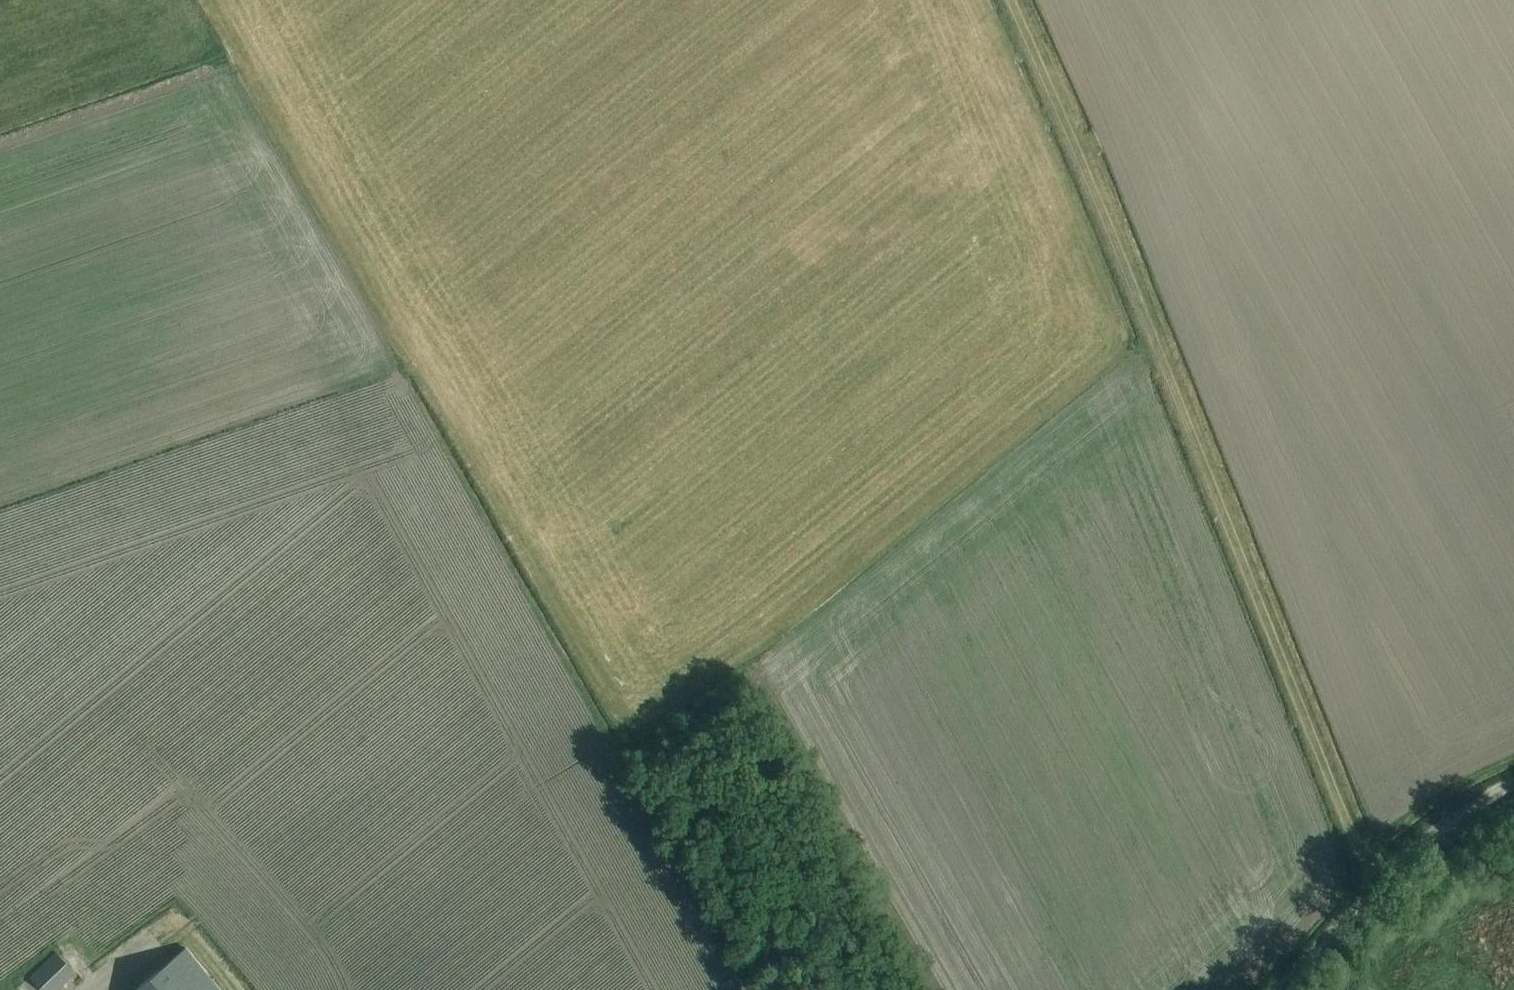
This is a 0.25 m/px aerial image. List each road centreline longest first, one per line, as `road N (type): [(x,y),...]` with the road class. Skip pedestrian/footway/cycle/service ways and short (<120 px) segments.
road 1 (track): [(1376,878),(1013,0)]
road 2 (track): [(1269,989),(1324,941),(1376,878),(1452,822),(1513,790)]

